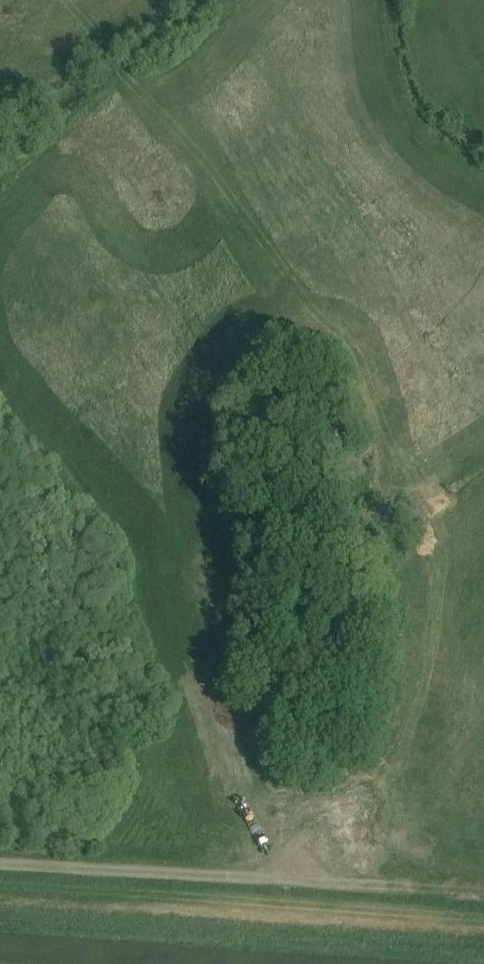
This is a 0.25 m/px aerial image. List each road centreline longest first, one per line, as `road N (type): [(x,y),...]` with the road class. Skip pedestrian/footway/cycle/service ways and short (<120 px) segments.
road 1 (track): [(0,893),(483,921)]
road 2 (track): [(0,864),(393,887)]

